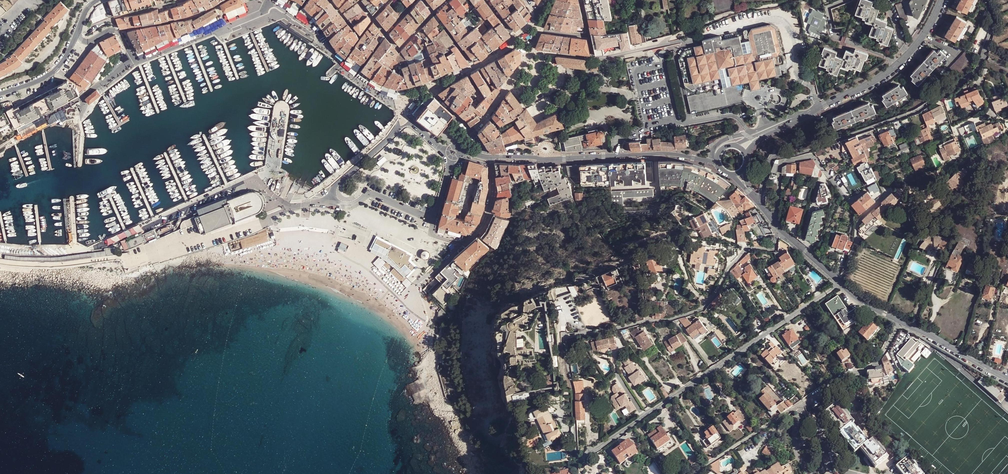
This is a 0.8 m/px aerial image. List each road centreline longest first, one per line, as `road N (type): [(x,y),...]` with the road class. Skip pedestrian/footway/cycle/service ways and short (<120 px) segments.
road 1 (residential): [(575,473),(563,340),(701,308),(733,260),(747,248),(771,251),(780,229)]
road 2 (residential): [(988,0),(994,24),(975,72),(913,112),(772,158),(757,200)]
road 3 (residential): [(581,459),(839,283)]
road 4 (residential): [(900,321),(877,362),(694,473)]
road 5 (tertiary): [(493,159),(664,153),(717,164)]
road 6 (tertiary): [(769,132),(897,65),(941,0)]
road 7 (residential): [(272,2),(321,34),(339,66),(399,104)]
road 8 (residential): [(493,159),(493,199),(483,228),(424,285)]
road 9 (residential): [(136,64),(272,2)]
road 10 (residential): [(1007,379),(900,321)]
road 11 (tertiary): [(530,52),(456,147)]

